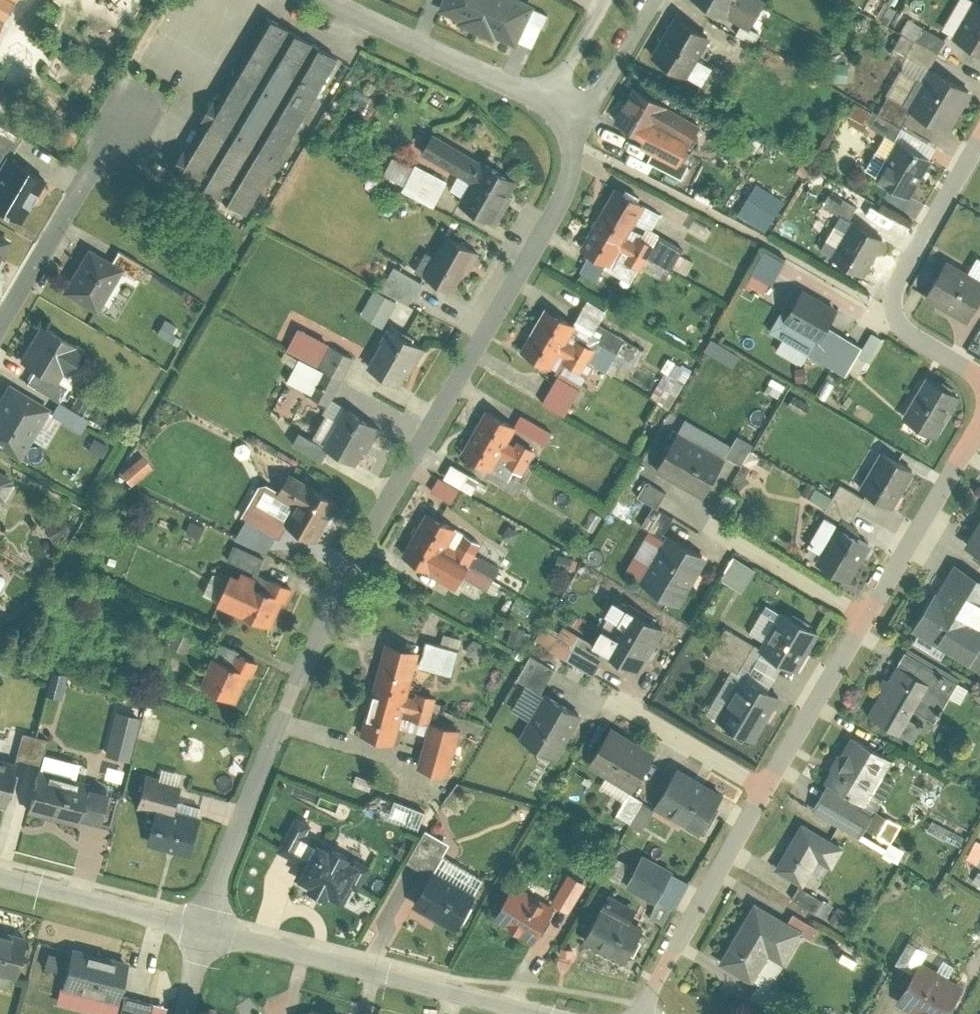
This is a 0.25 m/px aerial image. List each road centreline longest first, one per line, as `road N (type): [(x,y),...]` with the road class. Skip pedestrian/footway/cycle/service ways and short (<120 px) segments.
road 1 (residential): [(577,119),(571,187),(388,496),(298,677),(205,927)]
road 2 (residential): [(205,927),(555,1013)]
road 3 (residential): [(0,283),(169,4)]
road 4 (residential): [(979,377),(888,306),(979,146)]
road 5 (residential): [(630,1013),(752,778)]
road 6 (residential): [(547,98),(331,0)]
road 7 (residential): [(861,616),(979,419)]
road 8 (residential): [(0,867),(205,927)]
road 9 (residential): [(752,778),(861,616)]
road 10 (residential): [(705,524),(861,616)]
road 11 (residential): [(618,703),(752,778)]
road 12 (residential): [(649,0),(577,119)]

